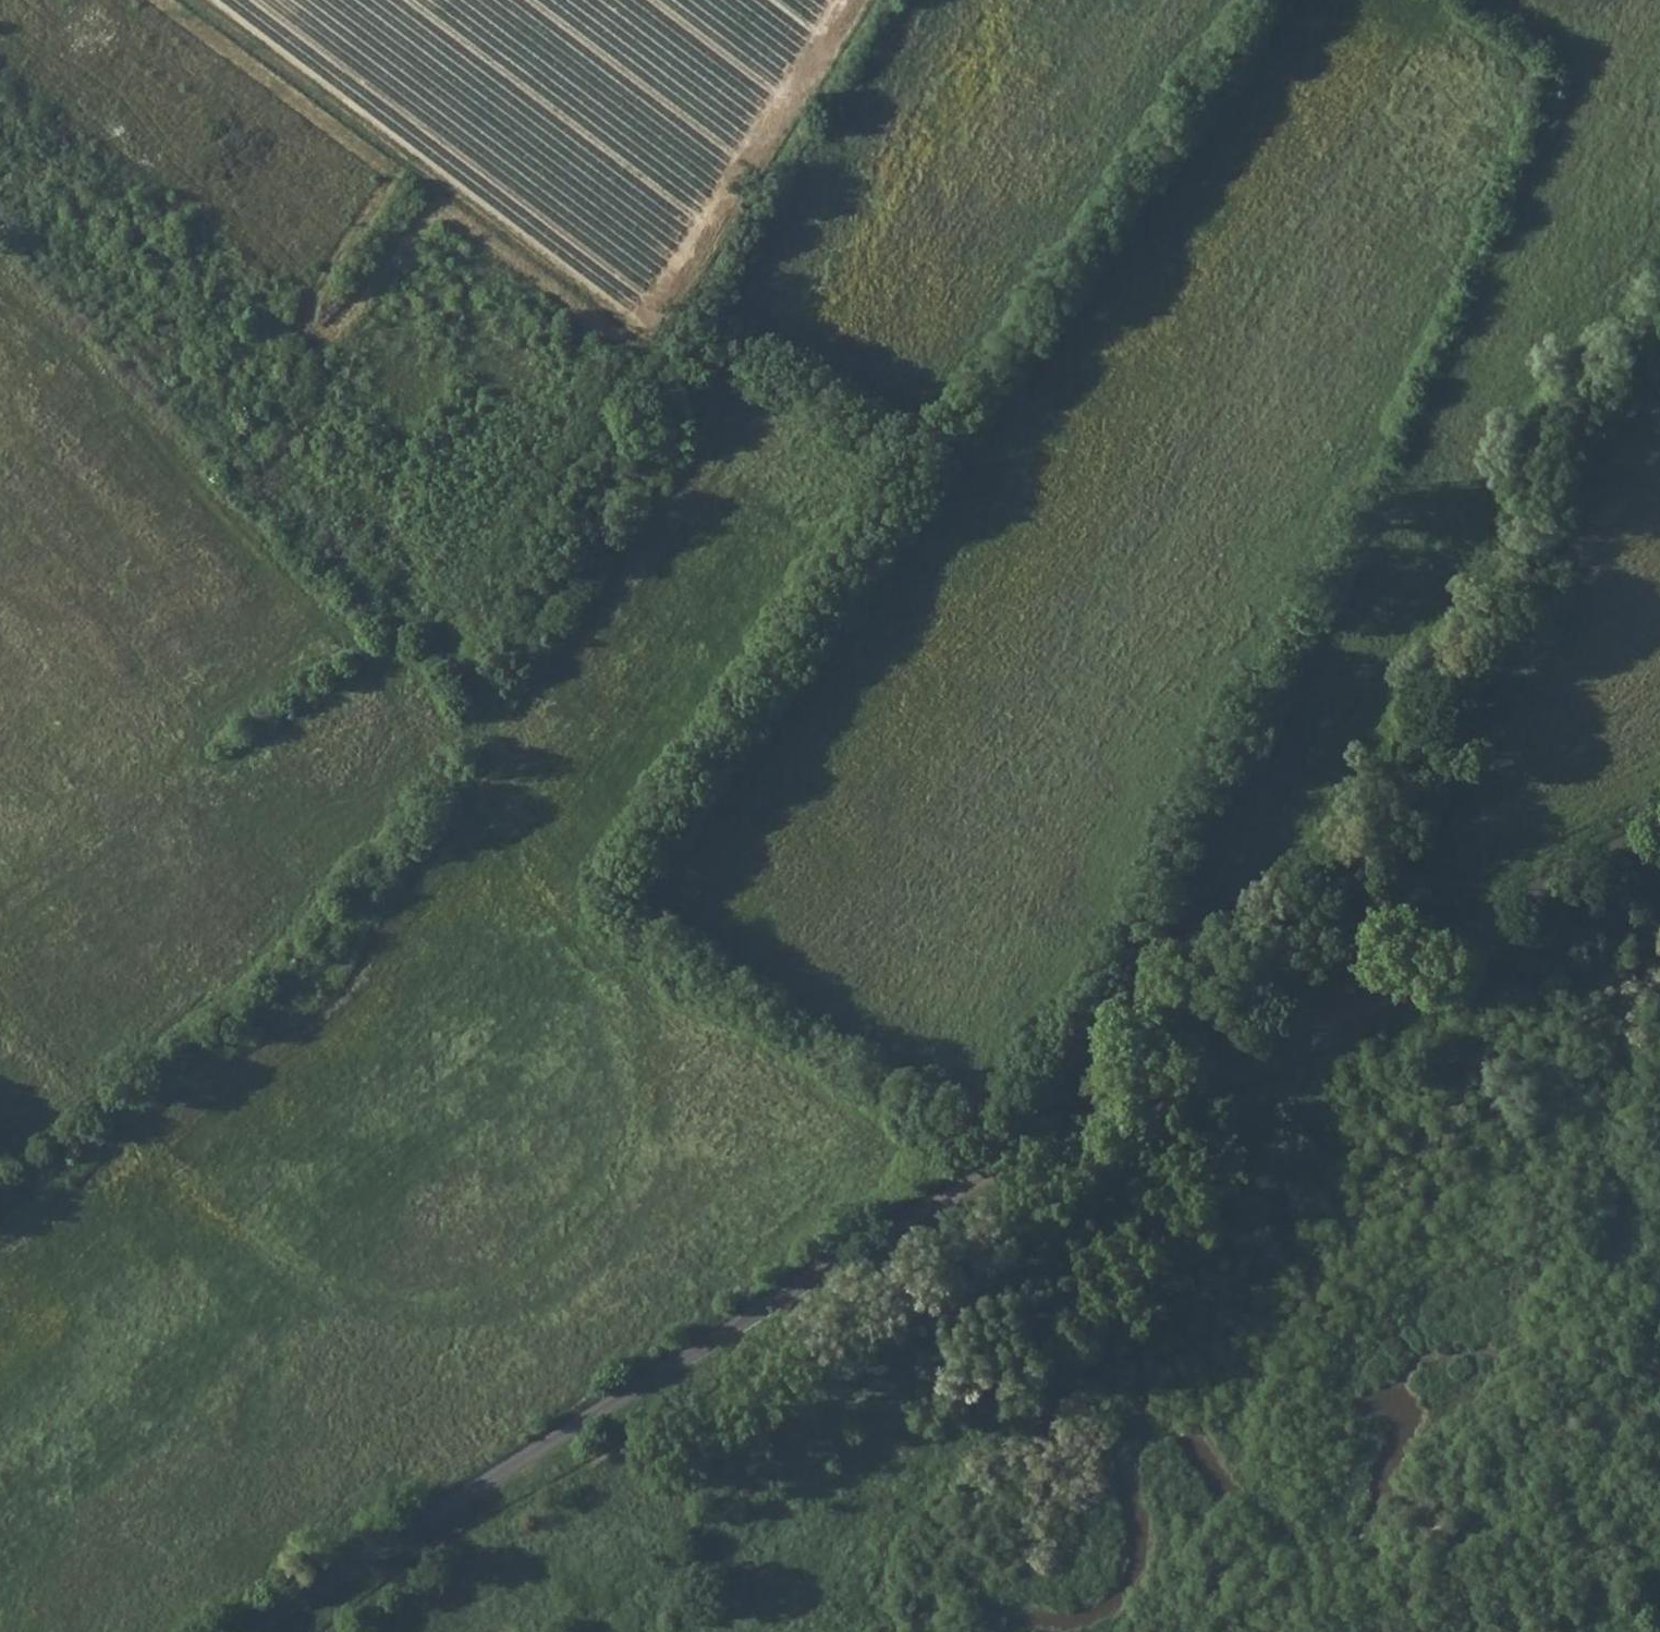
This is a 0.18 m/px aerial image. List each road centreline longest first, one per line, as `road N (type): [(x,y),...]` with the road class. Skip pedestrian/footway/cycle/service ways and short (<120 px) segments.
road 1 (track): [(1189,1089),(1276,1066),(1520,896),(1659,829)]

